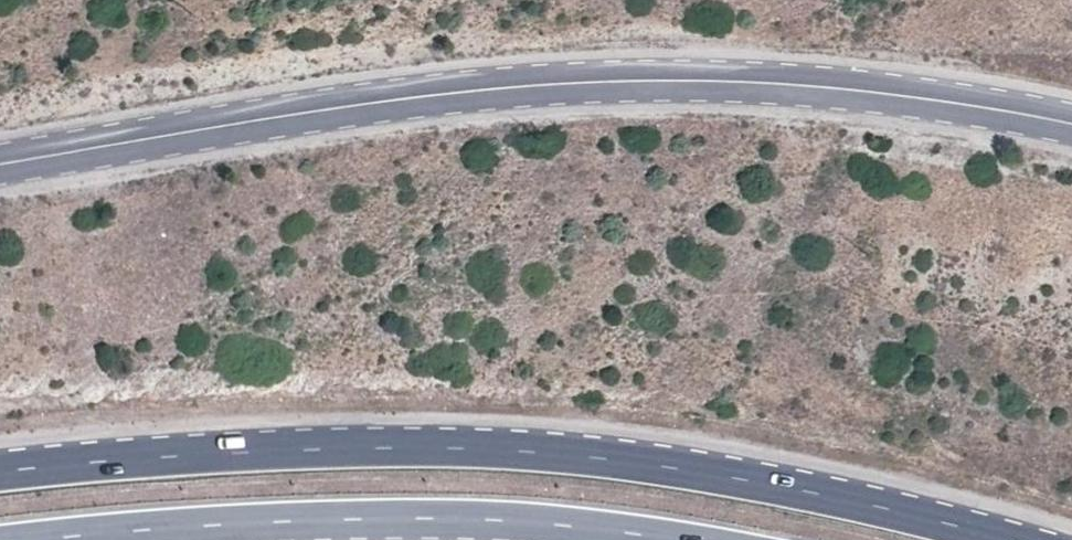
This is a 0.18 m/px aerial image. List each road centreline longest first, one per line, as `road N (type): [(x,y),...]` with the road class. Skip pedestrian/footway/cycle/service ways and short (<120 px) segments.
road 1 (tertiary): [(0,165),(385,101),(635,81),(784,83),(1071,123)]
road 2 (trunk): [(1008,539),(704,475),(509,449),(320,447),(0,470)]
road 3 (trunk): [(59,539),(502,518),(692,539)]

